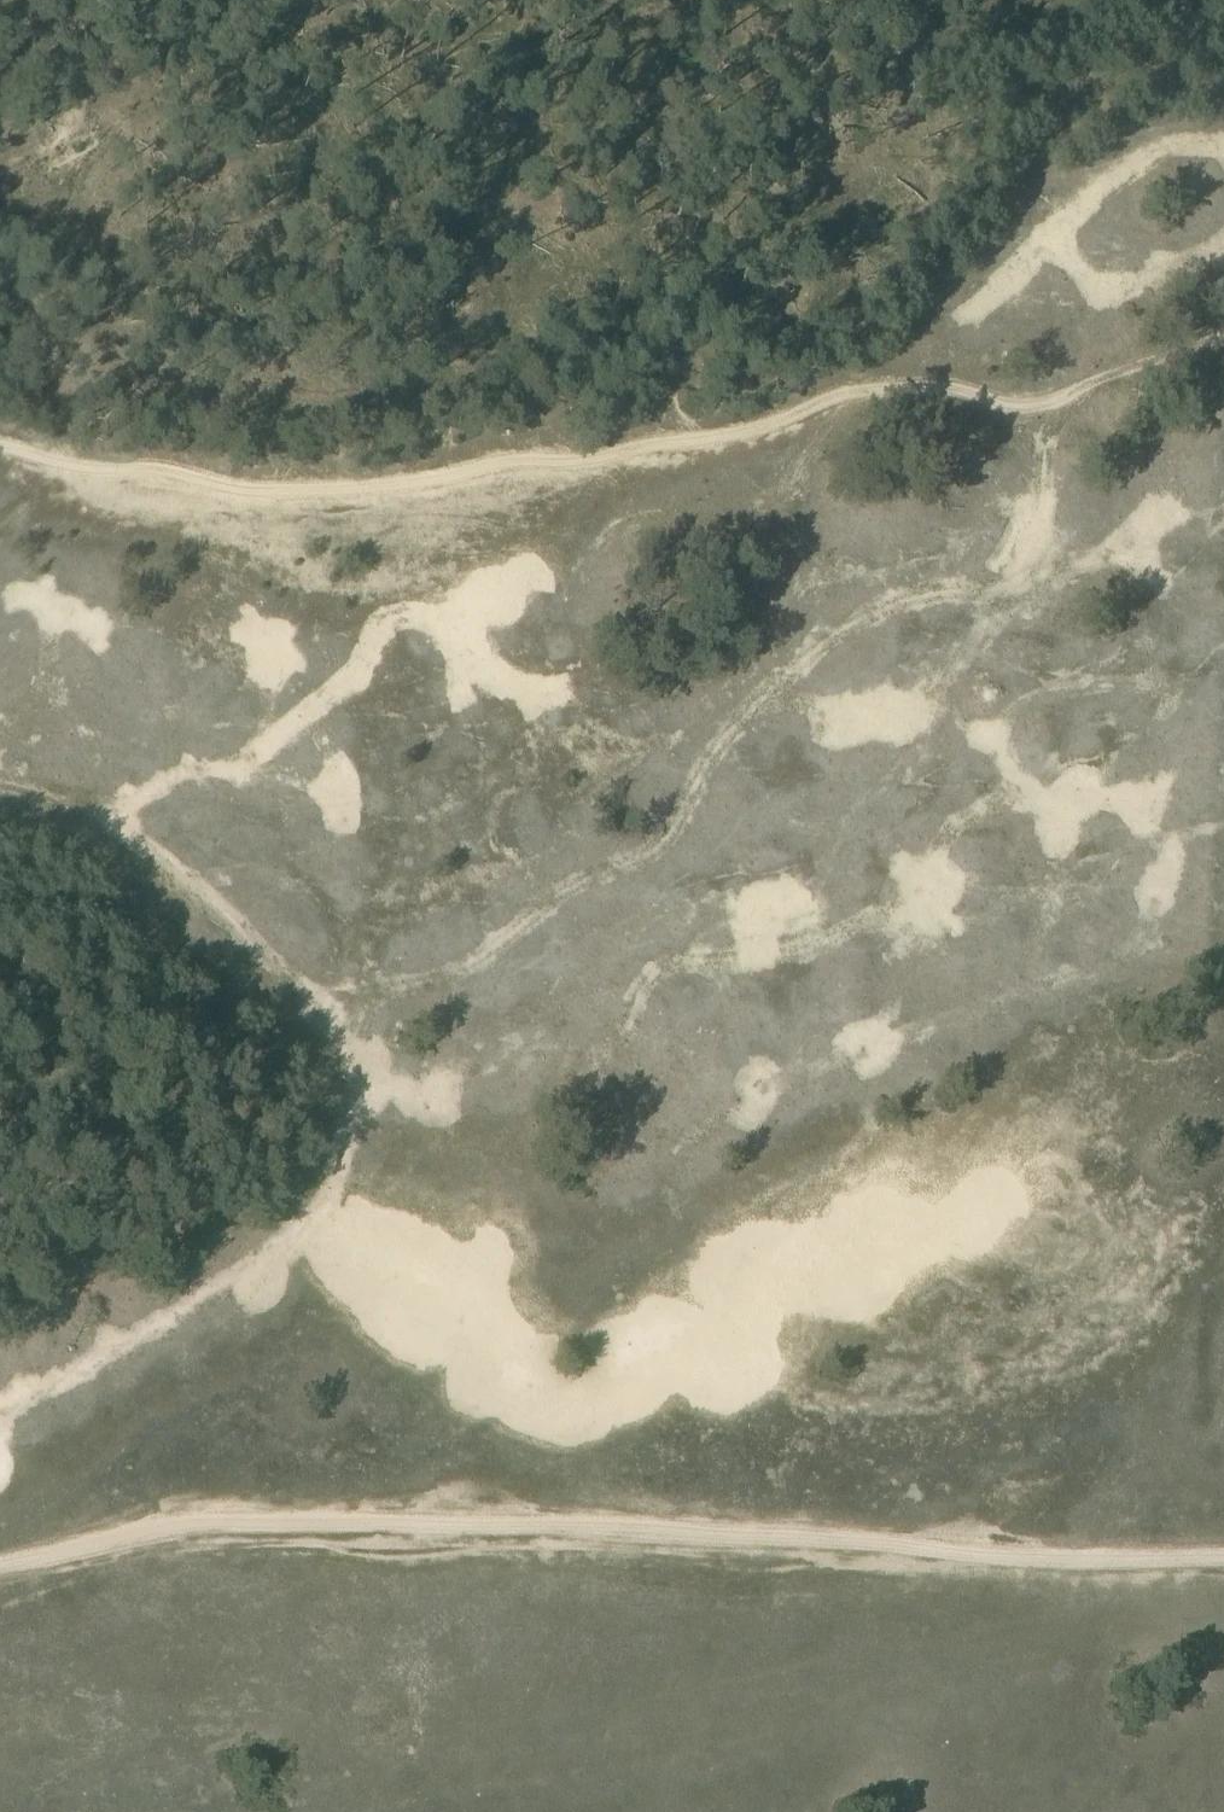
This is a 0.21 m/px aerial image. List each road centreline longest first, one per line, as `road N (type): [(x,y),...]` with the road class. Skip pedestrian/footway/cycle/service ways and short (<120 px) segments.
road 1 (track): [(0,447),(160,486),(311,496),(428,488),(788,414),(855,385),(938,384),(999,399),(1187,369),(1223,354)]

